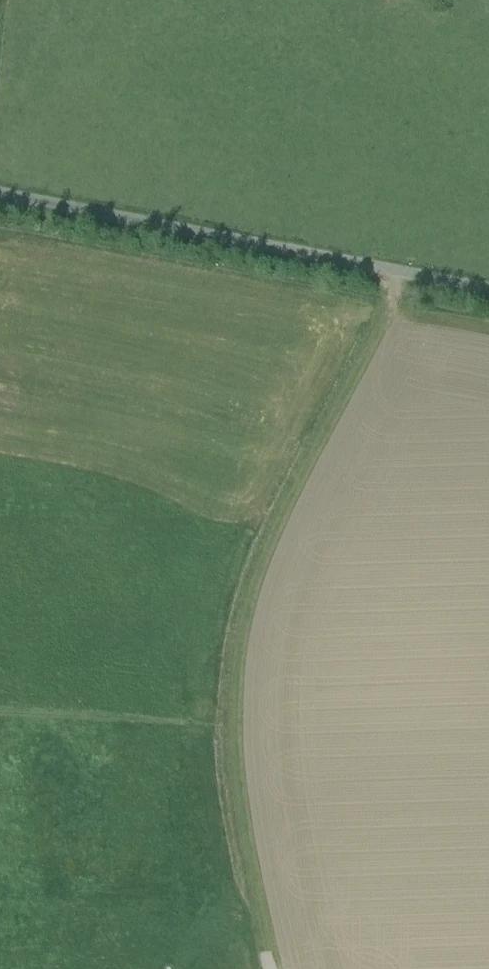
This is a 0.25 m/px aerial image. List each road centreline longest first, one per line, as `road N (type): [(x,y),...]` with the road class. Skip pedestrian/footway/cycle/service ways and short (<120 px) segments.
road 1 (track): [(393,272),(382,311),(252,583),(236,655),(231,738),(261,941)]
road 2 (unclassified): [(488,291),(0,194)]

